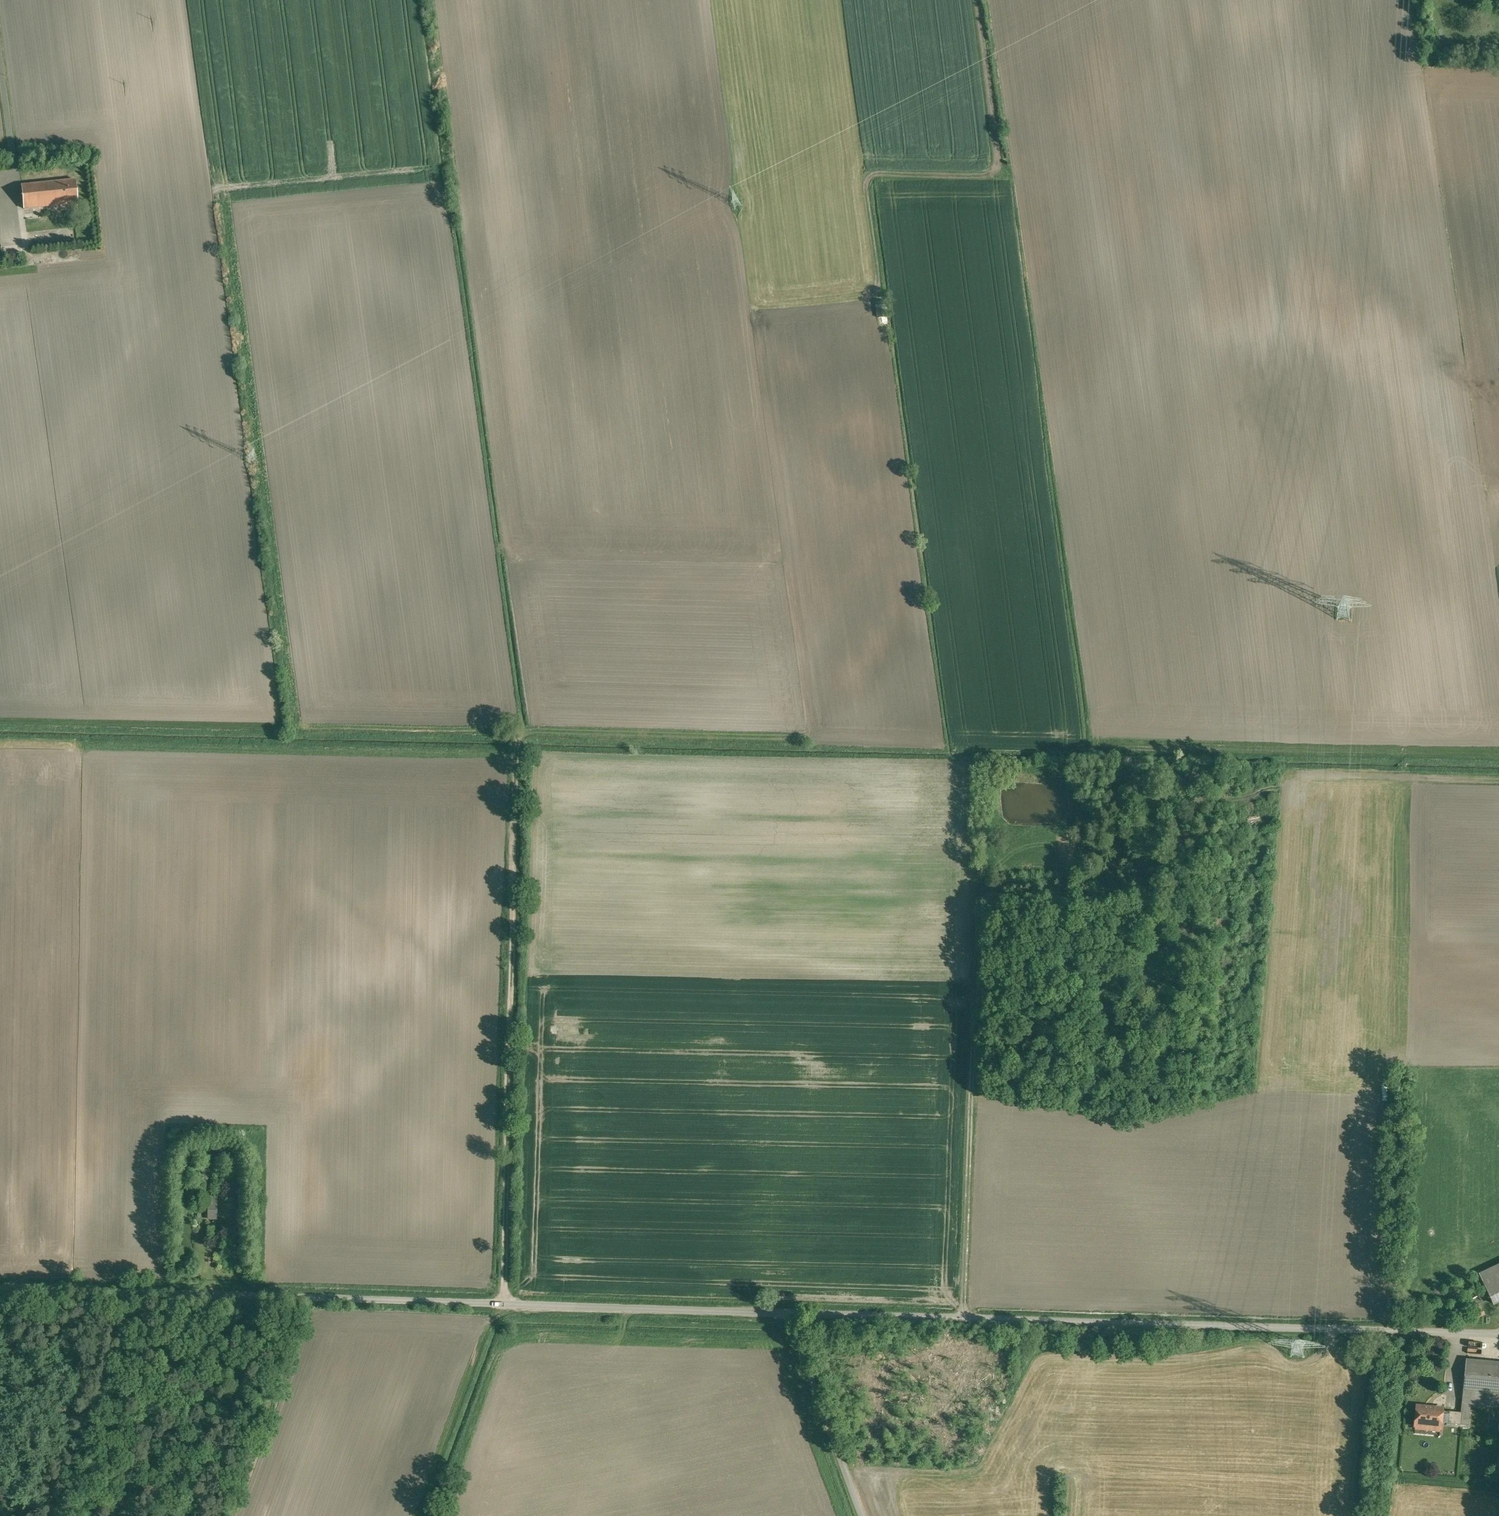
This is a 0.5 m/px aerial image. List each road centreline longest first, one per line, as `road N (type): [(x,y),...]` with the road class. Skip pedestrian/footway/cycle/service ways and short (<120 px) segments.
road 1 (unclassified): [(1498,1335),(0,1286)]
road 2 (track): [(962,1319),(973,940),(991,881)]

